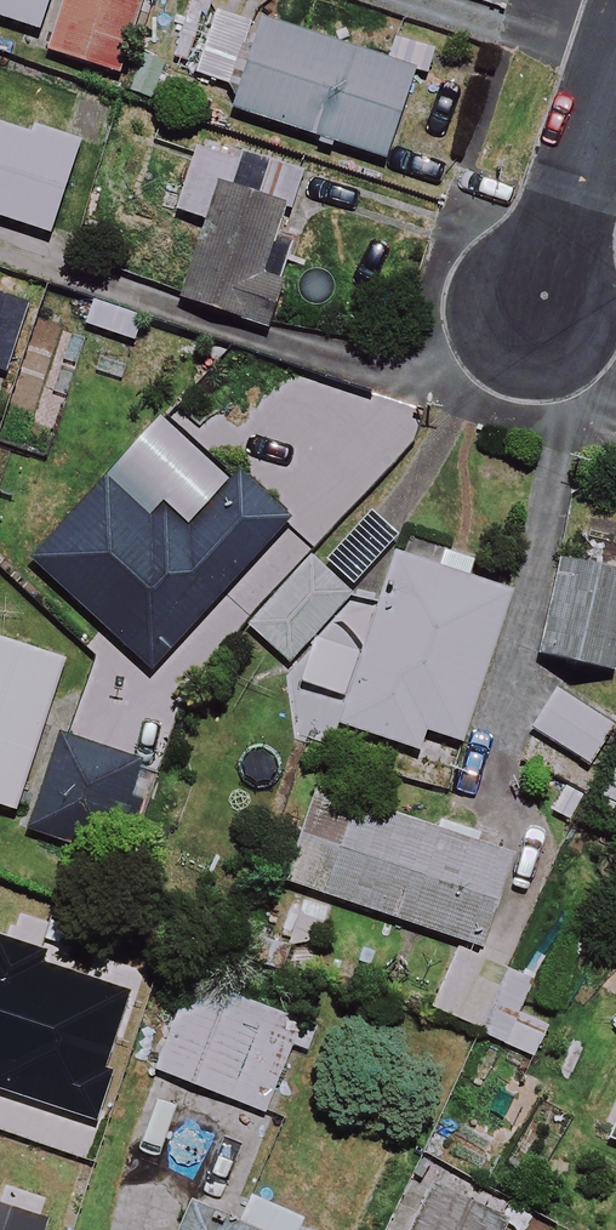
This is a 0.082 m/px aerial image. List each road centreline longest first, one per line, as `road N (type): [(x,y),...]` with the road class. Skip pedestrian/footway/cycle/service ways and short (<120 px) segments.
road 1 (residential): [(541,305),(615,90)]

